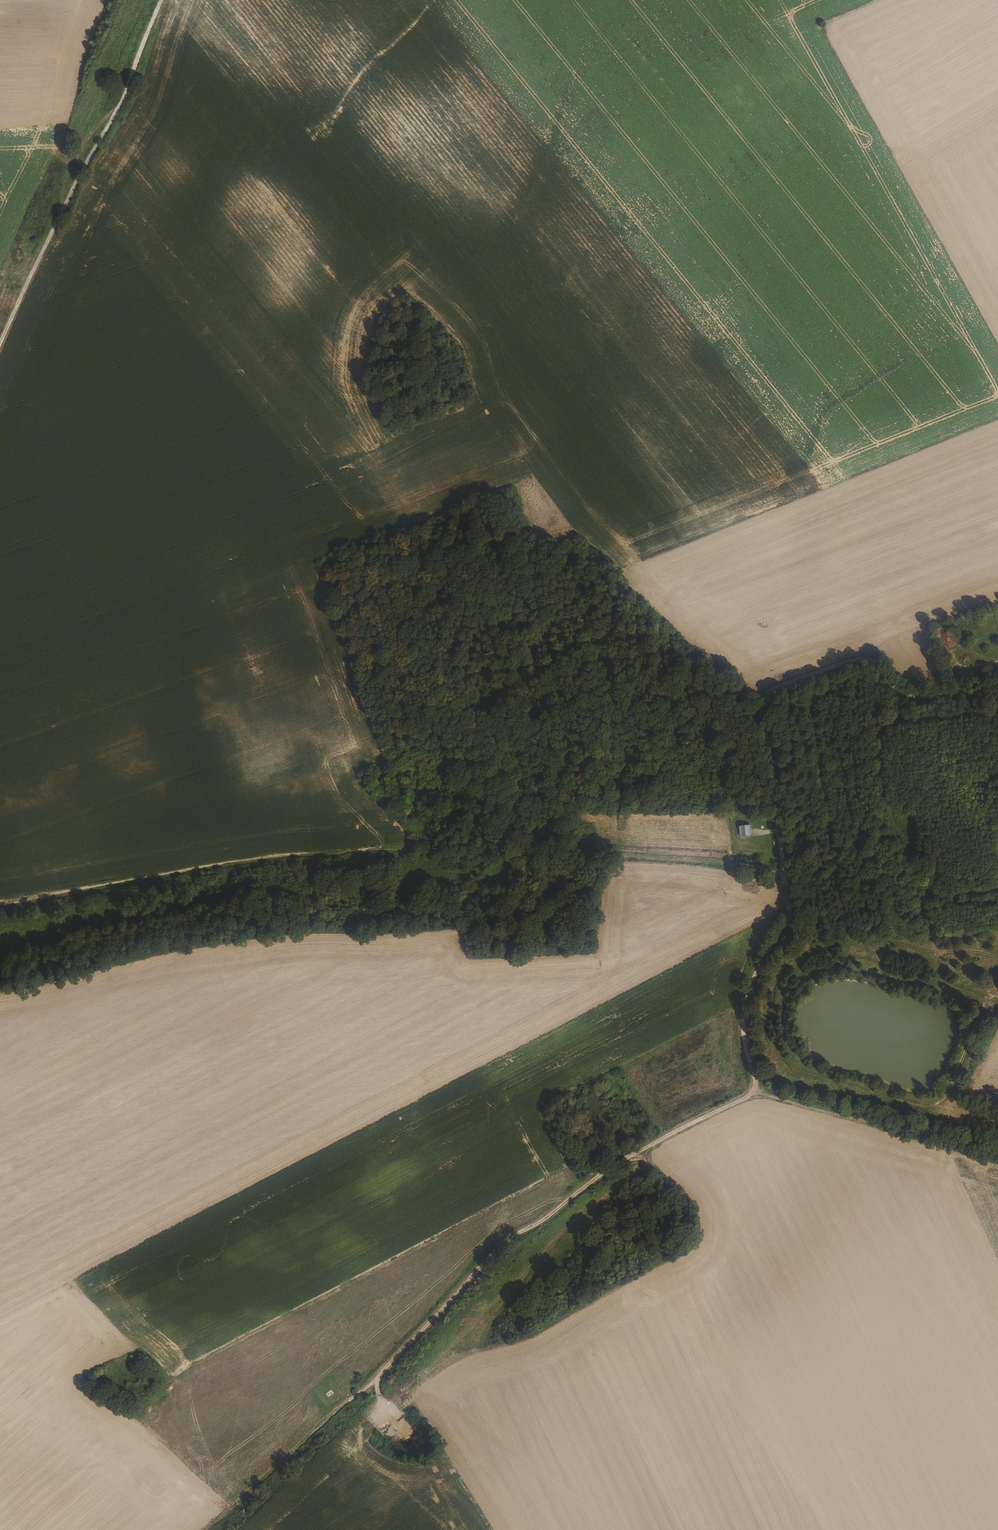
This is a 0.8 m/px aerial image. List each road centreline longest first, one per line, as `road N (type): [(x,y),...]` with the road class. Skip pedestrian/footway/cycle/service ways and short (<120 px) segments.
road 1 (track): [(206,1529),(395,1359),(513,1236),(687,1124),(760,1091),(997,1146)]
road 2 (track): [(760,1091),(745,1024),(747,982),(793,918),(769,704),(774,692),(876,657),(893,688),(911,697),(997,687)]
road 3 (track): [(0,905),(267,857),(383,850)]
road 4 (track): [(162,0),(109,130),(0,347)]

